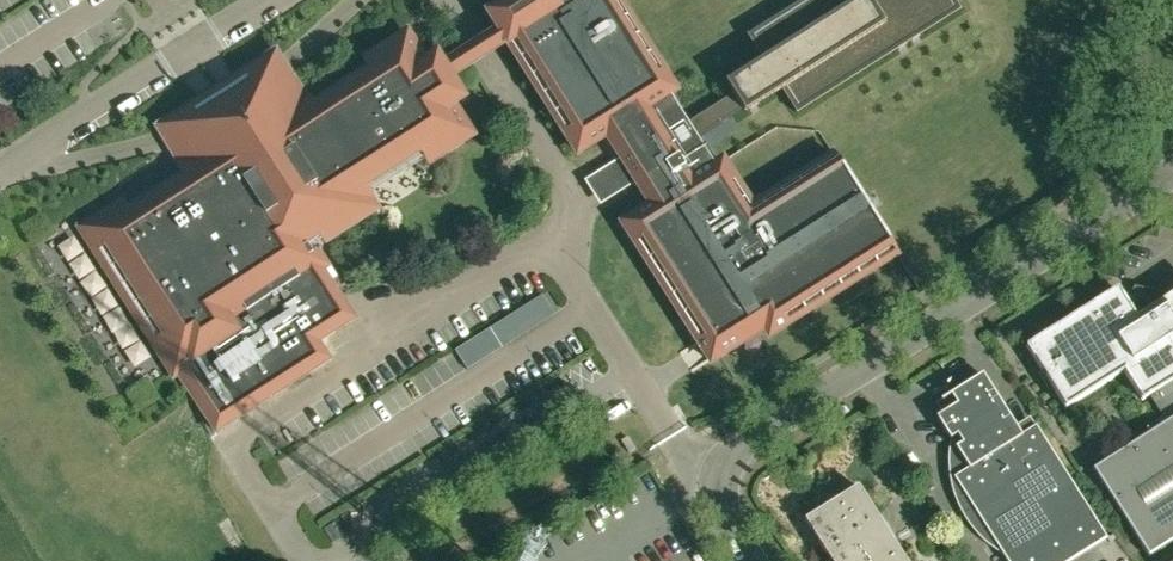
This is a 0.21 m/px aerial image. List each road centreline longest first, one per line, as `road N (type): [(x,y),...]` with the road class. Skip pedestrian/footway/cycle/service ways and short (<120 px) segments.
road 1 (unclassified): [(754,560),(722,499),(732,454),(1172,171)]

